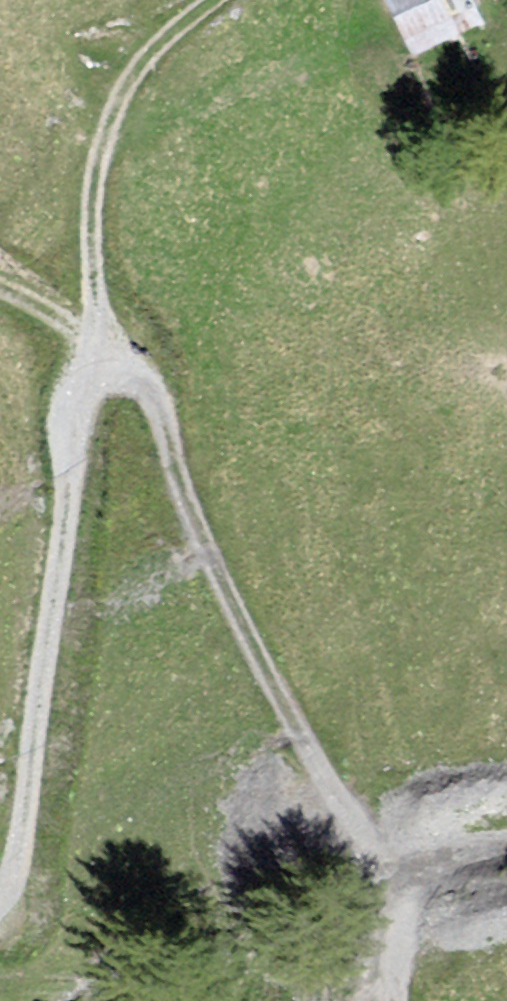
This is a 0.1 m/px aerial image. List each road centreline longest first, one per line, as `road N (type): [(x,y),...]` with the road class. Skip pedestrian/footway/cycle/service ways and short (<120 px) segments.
road 1 (track): [(0,879),(13,848),(91,364),(89,265),(117,118),(186,11),(202,0)]
road 2 (track): [(84,395),(118,375),(152,394),(190,525),(327,784),(404,890),(396,1000)]

